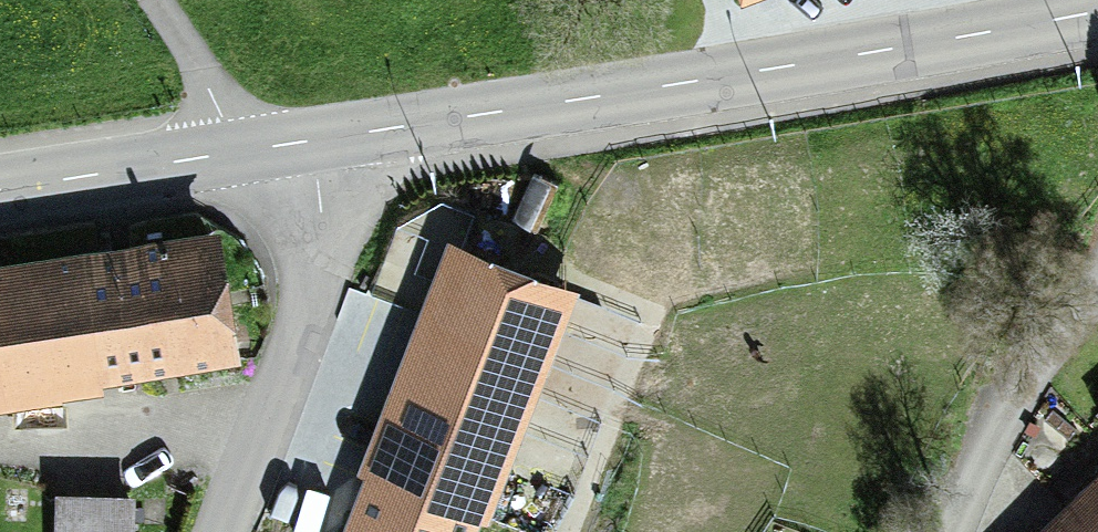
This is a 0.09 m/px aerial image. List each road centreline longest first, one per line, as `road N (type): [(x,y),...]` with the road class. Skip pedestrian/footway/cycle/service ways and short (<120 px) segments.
road 1 (secondary): [(309,140),(1097,8)]
road 2 (residential): [(309,140),(309,283),(216,531)]
road 3 (secondary): [(0,189),(309,140)]
road 4 (residential): [(1097,270),(983,434),(942,531)]

